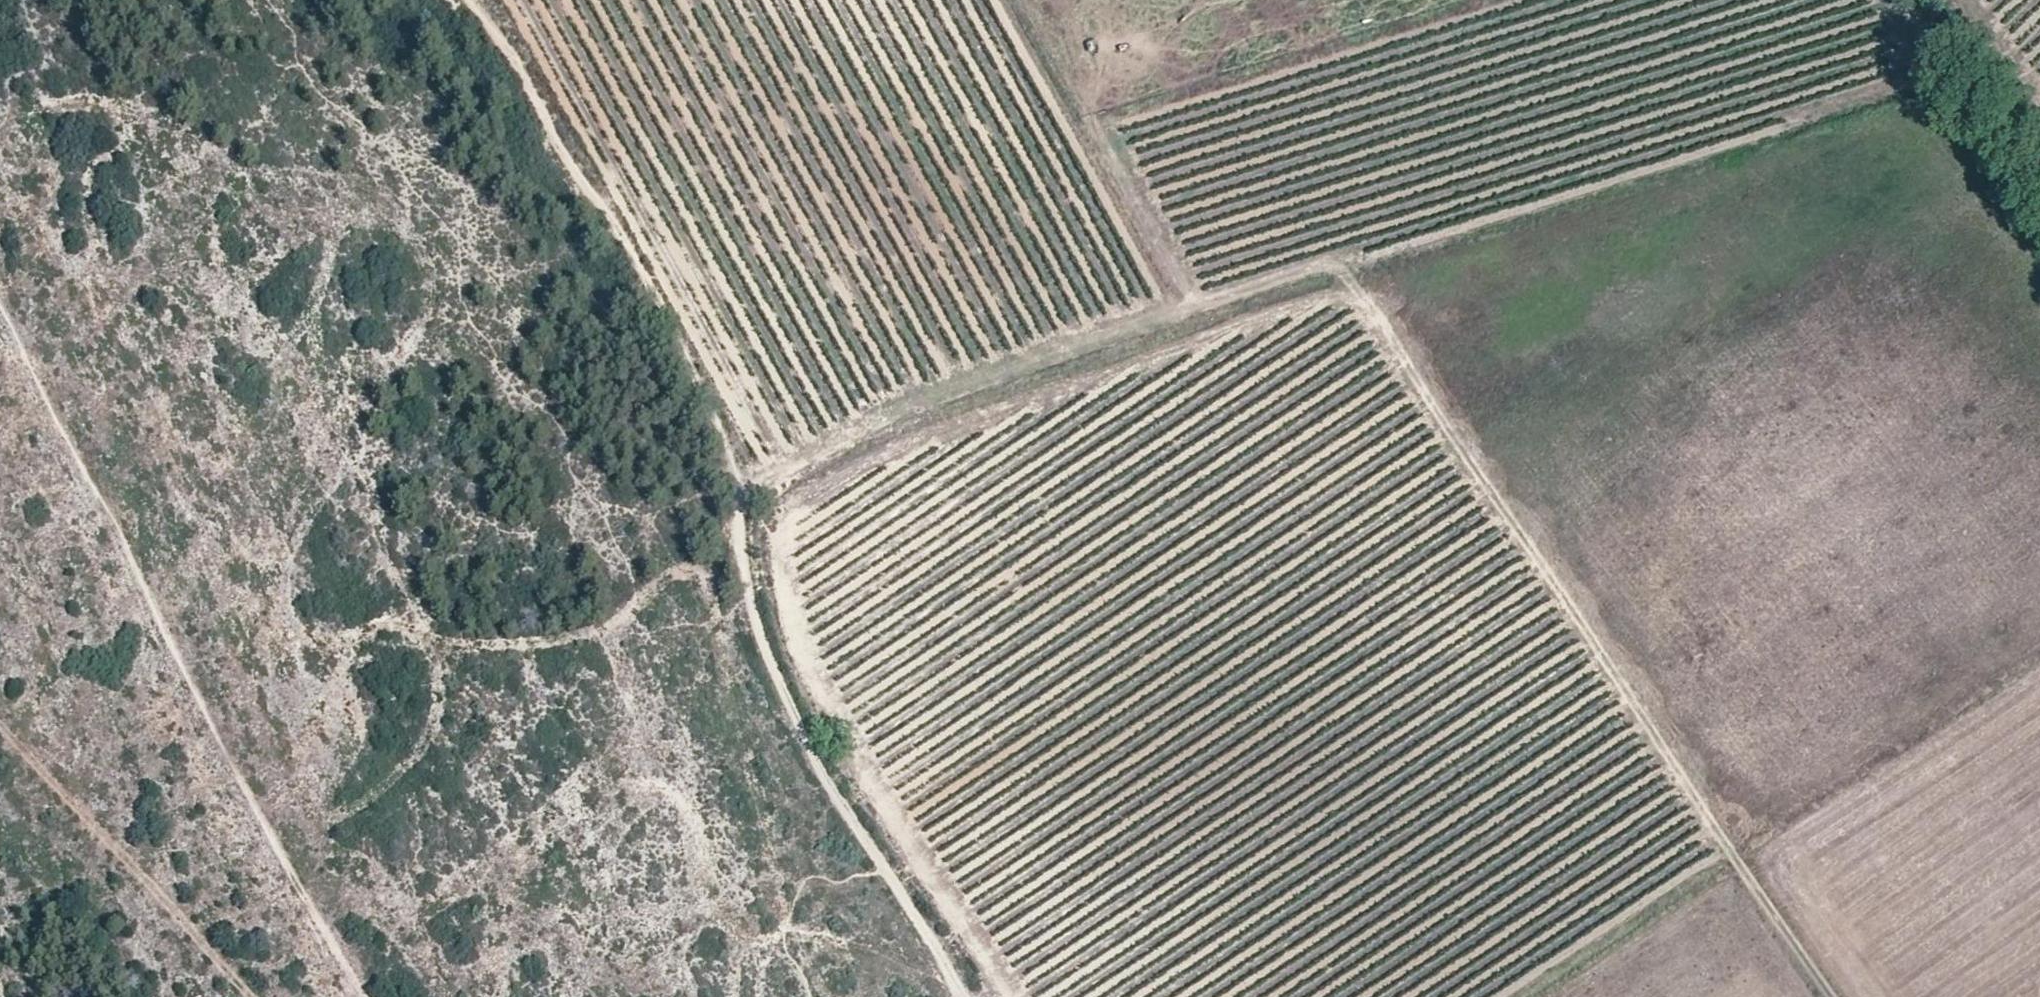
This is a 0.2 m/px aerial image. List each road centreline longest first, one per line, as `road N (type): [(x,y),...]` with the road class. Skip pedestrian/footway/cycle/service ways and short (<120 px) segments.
road 1 (track): [(736,489),(829,441),(1133,327),(1324,261),(1365,268),(1462,466),(1831,996)]
road 2 (track): [(736,489),(737,529),(768,670),(833,794),(963,996)]
road 3 (track): [(260,996),(0,718)]

